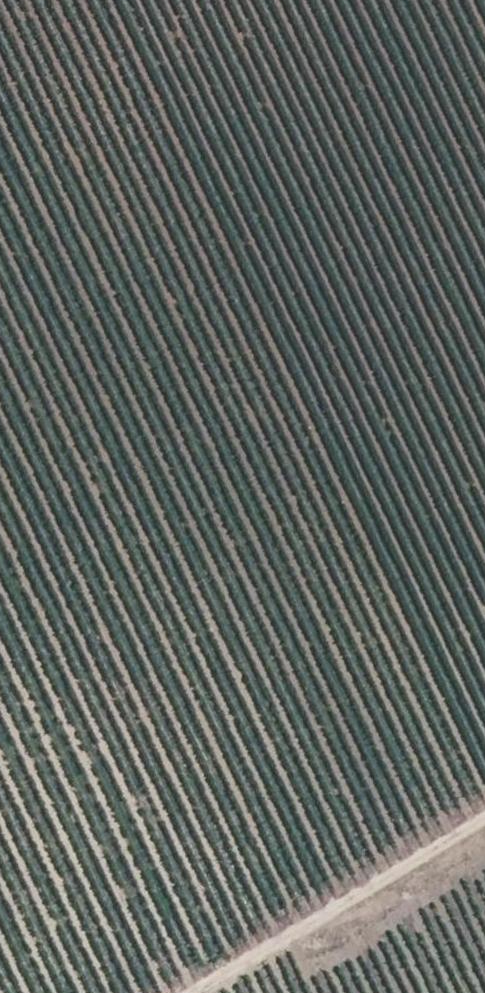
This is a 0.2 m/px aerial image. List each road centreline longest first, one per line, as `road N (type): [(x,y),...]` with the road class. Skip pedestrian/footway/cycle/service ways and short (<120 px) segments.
road 1 (track): [(194,992),(484,816)]

